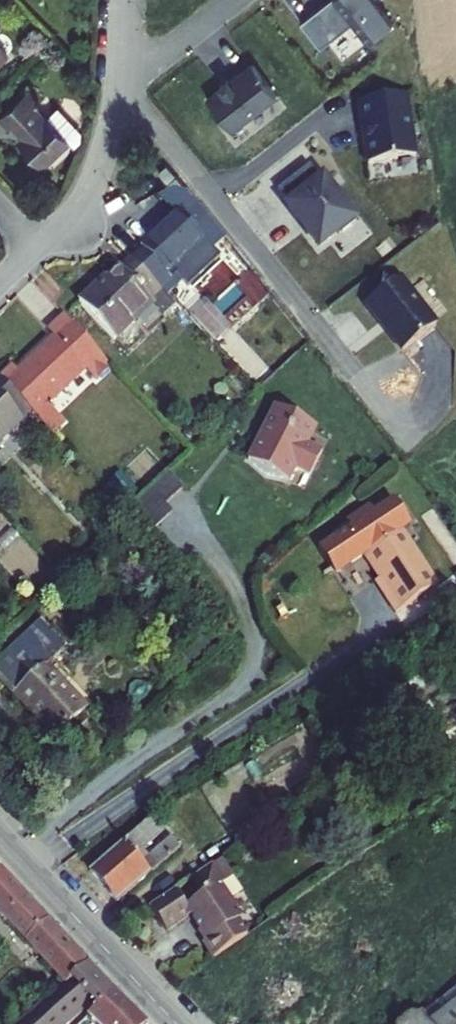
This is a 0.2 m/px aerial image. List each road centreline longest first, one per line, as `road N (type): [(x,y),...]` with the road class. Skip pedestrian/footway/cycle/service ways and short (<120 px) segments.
road 1 (residential): [(119,90),(163,132),(357,377)]
road 2 (tertiary): [(0,834),(181,1023)]
road 3 (residential): [(37,248),(87,198),(119,90)]
road 4 (residential): [(122,66),(169,50),(233,0)]

